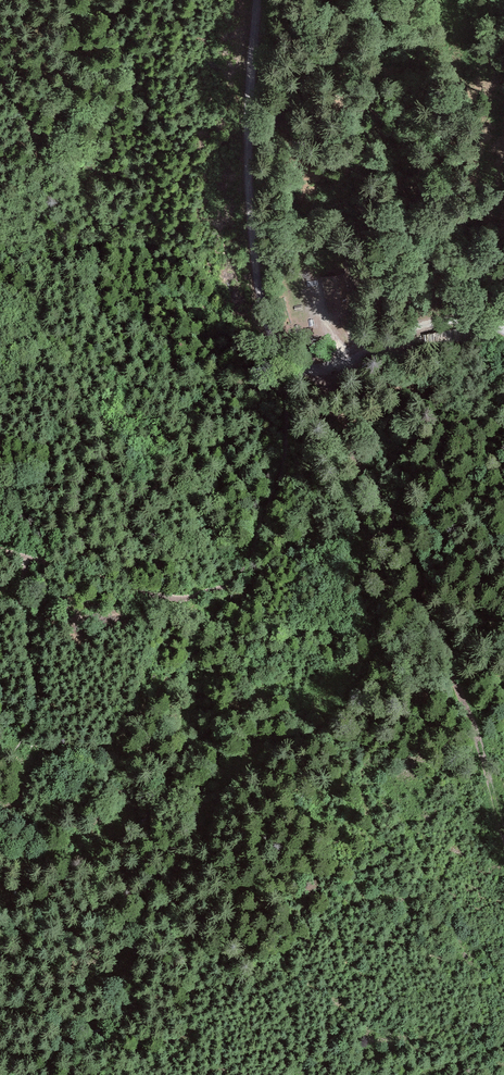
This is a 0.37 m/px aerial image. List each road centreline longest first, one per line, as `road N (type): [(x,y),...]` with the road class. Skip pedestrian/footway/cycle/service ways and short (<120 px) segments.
road 1 (track): [(249,0),(247,187),(263,307),(279,350),(321,372),(422,327),(503,326)]
road 2 (track): [(336,368),(448,642),(503,831)]
road 3 (track): [(0,551),(170,598),(220,590),(255,552),(284,469),(295,364)]

